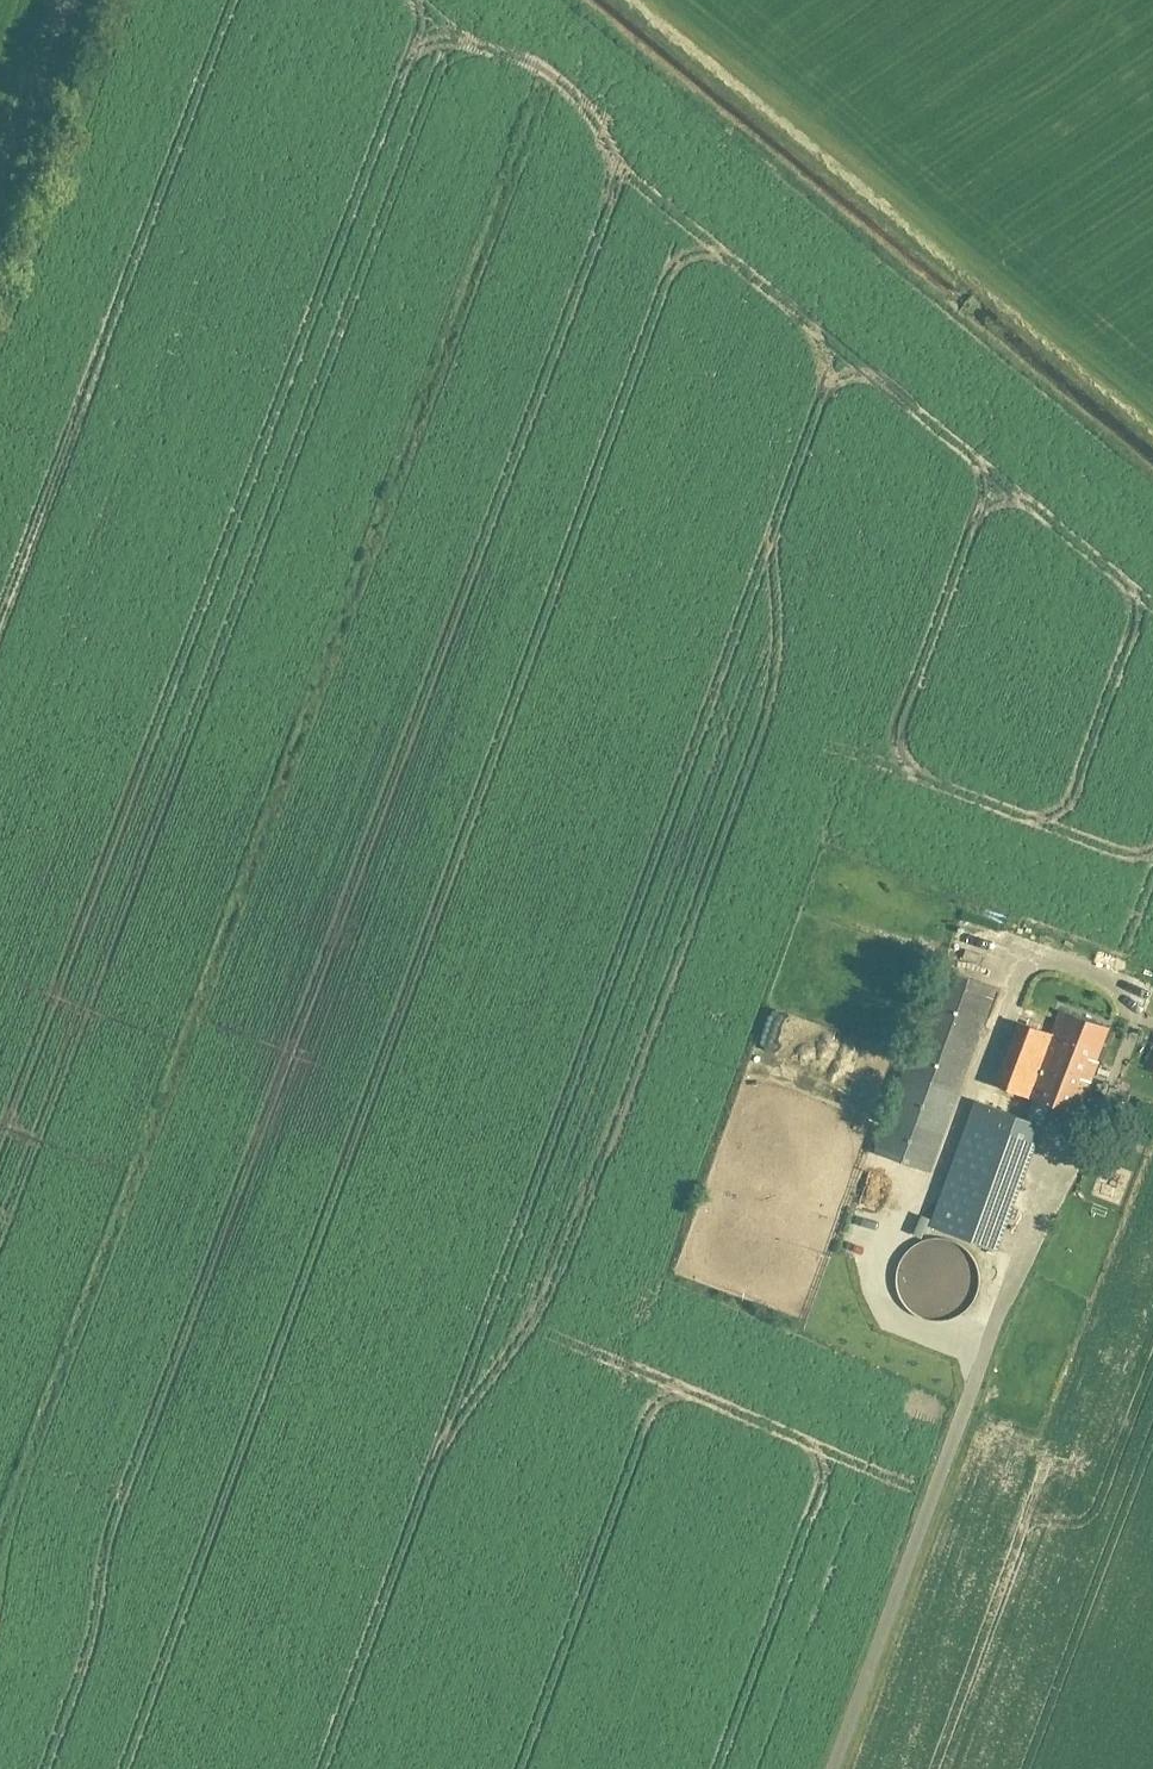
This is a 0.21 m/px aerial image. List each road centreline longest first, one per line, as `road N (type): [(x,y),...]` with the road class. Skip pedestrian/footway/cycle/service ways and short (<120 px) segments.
road 1 (unclassified): [(0,193),(74,0)]

